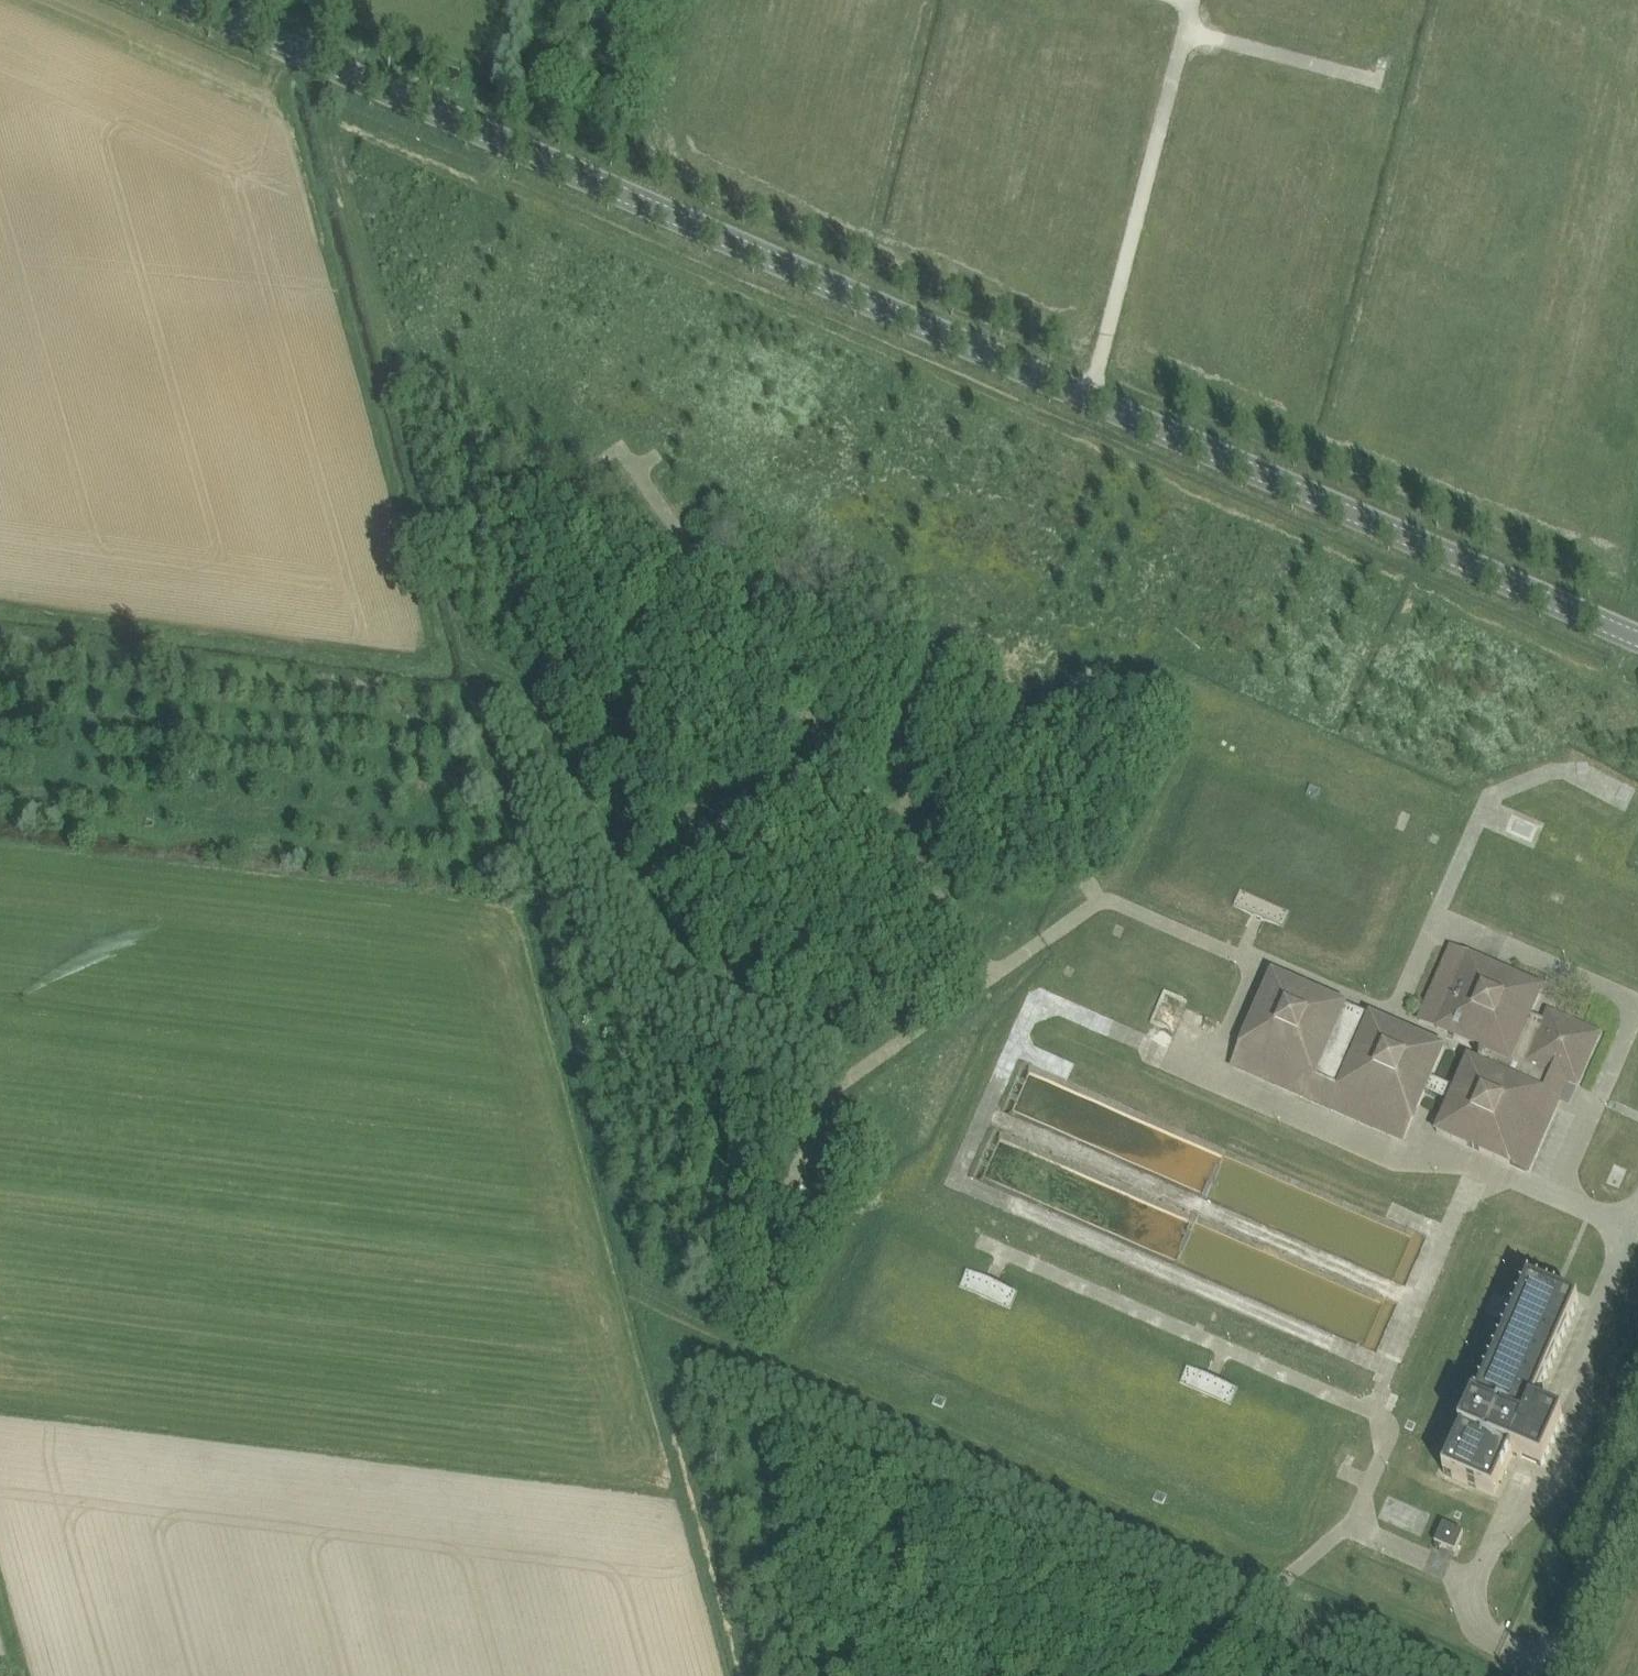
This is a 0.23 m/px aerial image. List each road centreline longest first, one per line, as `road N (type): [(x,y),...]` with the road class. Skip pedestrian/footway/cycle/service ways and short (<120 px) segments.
road 1 (tertiary): [(1637,635),(183,0)]
road 2 (unclassified): [(1554,1675),(1637,1480)]

